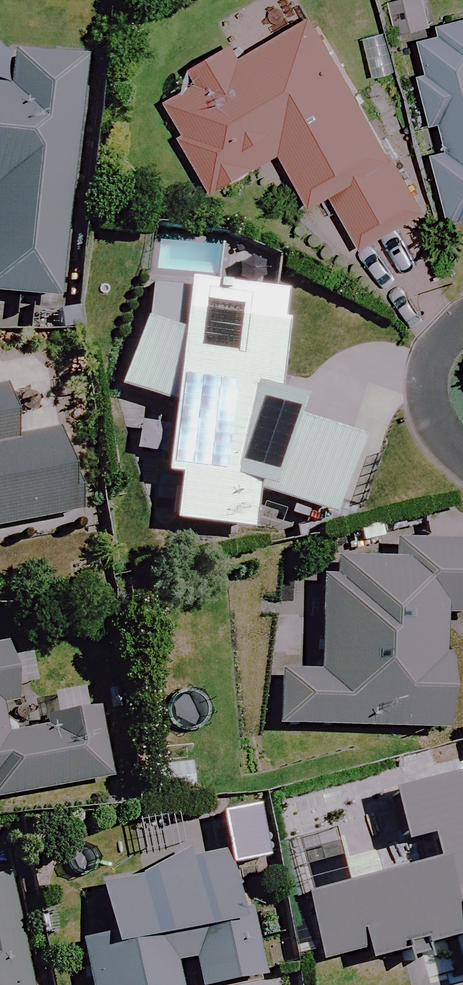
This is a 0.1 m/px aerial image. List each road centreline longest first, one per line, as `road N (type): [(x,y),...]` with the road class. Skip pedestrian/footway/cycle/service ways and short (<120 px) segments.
road 1 (residential): [(462,457),(429,385),(441,343),(462,324)]

